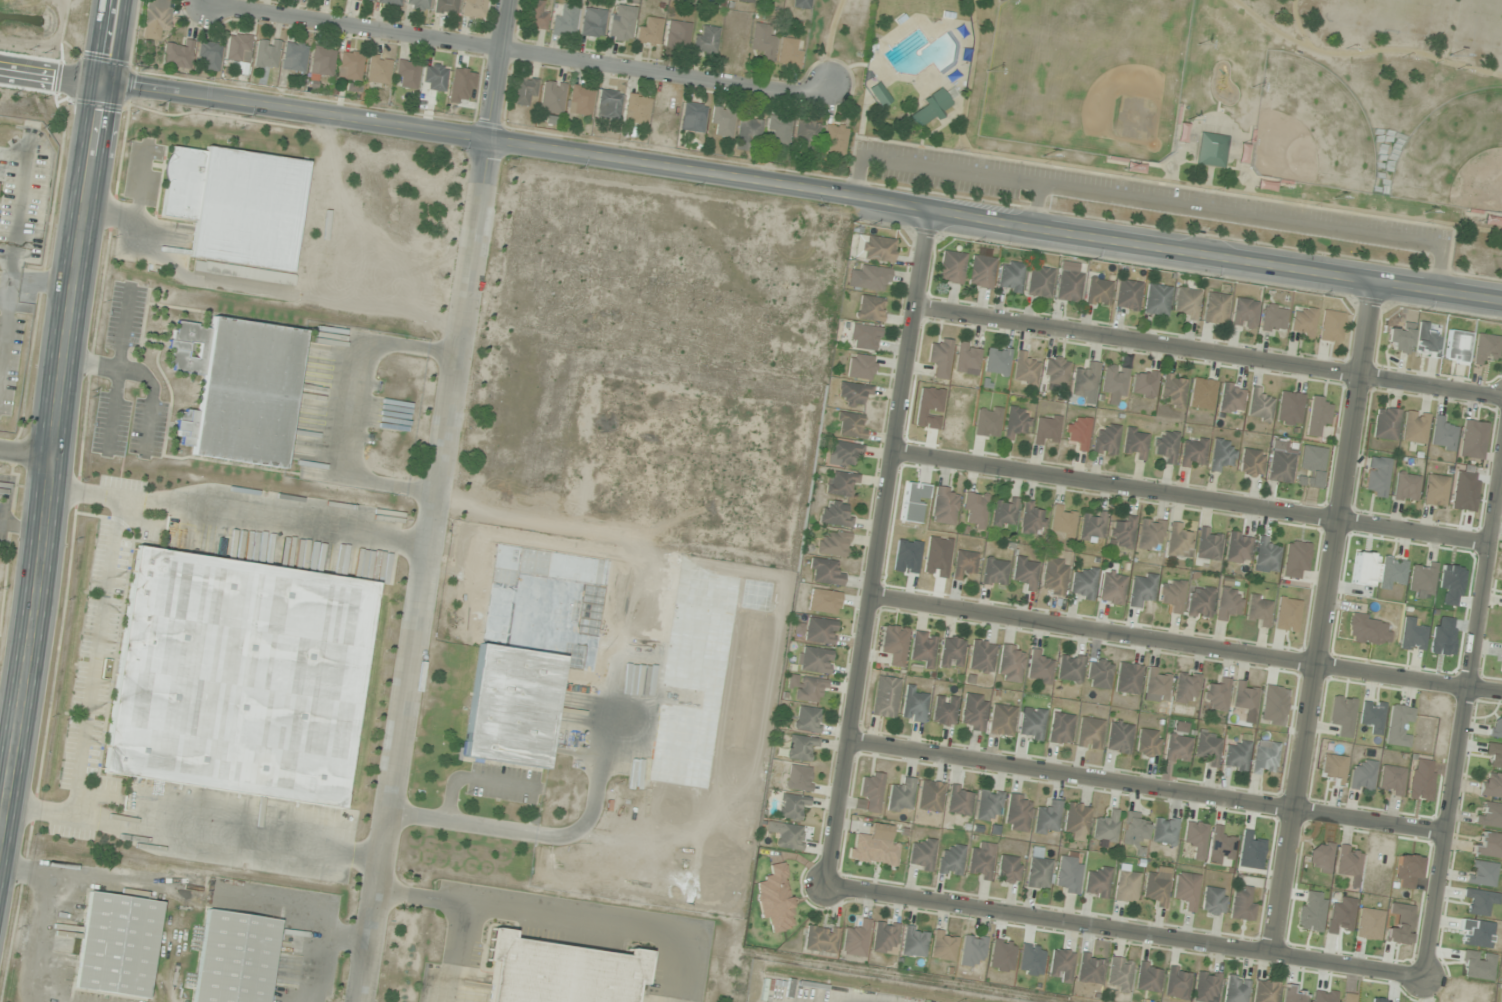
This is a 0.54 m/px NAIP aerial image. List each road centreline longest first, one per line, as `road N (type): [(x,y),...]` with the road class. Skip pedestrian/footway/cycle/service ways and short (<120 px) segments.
road 1 (tertiary): [(1501,298),(489,143)]
road 2 (residential): [(489,143),(366,1001)]
road 3 (secondary): [(104,83),(66,307),(0,813)]
road 4 (residential): [(929,210),(827,886)]
road 5 (residential): [(1374,278),(1270,953)]
road 6 (residential): [(1501,692),(869,595)]
road 7 (residential): [(208,6),(816,100)]
road 8 (residential): [(1446,830),(848,741)]
road 9 (residential): [(1489,543),(892,449)]
road 10 (residential): [(827,886),(1424,976)]
road 11 (residential): [(1501,395),(914,306)]
road 12 (residential): [(1424,976),(1501,456)]
road 13 (tertiary): [(489,143),(104,83)]
road 14 (residential): [(509,0),(489,143)]

